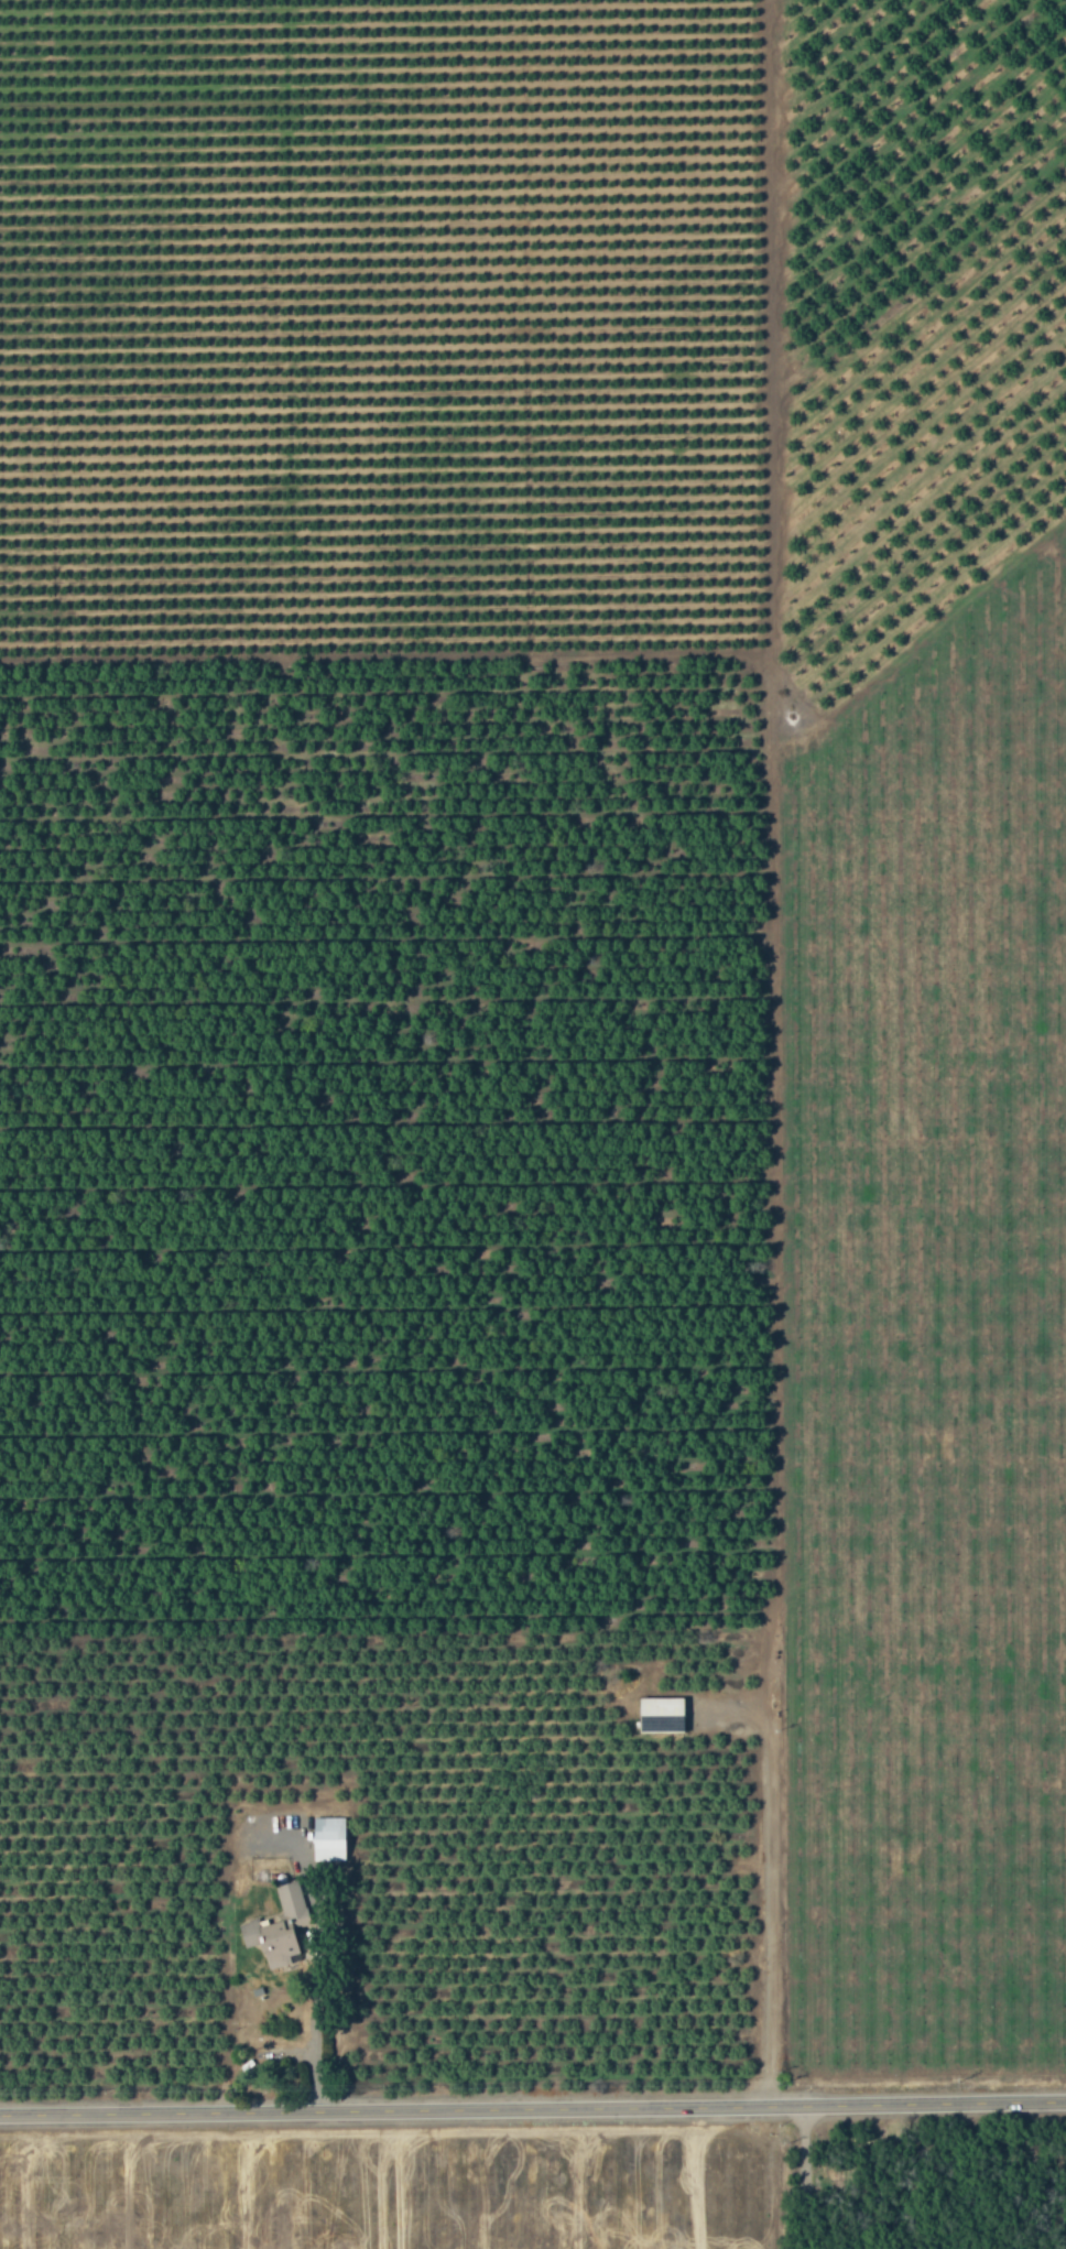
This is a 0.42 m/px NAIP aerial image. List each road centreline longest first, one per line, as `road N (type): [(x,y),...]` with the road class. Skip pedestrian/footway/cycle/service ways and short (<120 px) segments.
road 1 (tertiary): [(0,2111),(1065,2096)]

